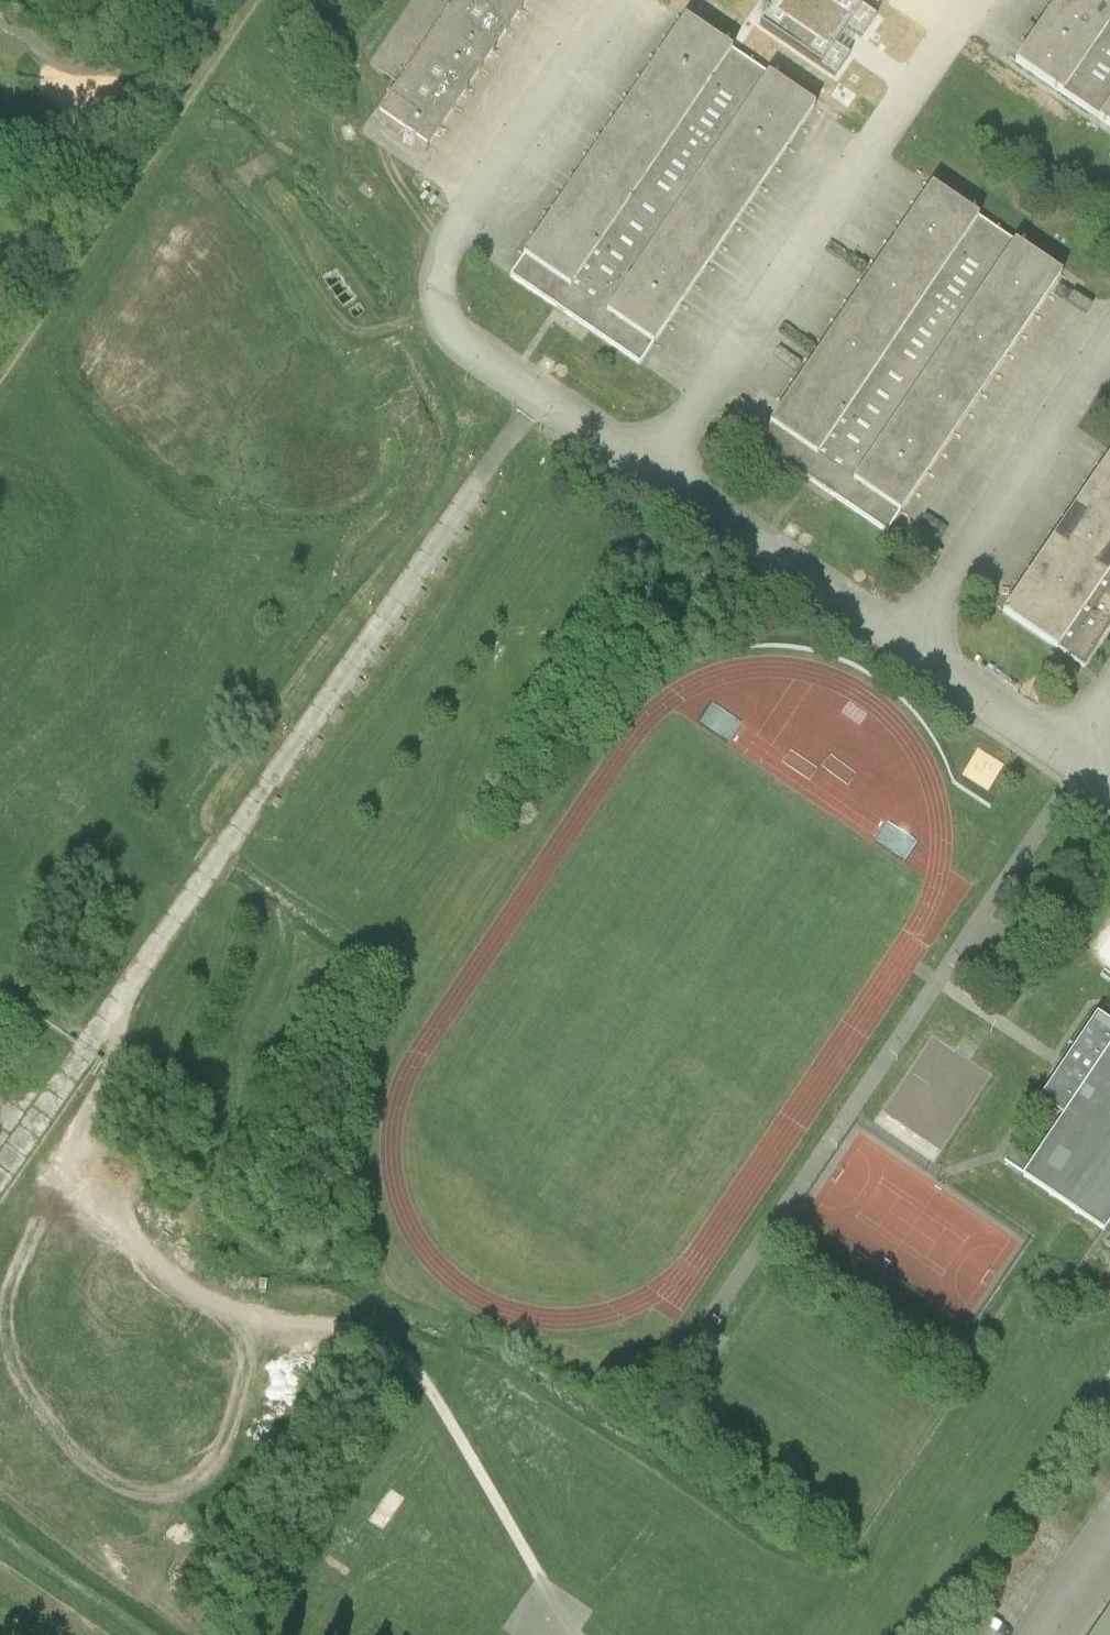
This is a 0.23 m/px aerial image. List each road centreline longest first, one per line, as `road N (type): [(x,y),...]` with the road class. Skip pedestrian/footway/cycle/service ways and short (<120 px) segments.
road 1 (track): [(98,1028),(536,398)]

